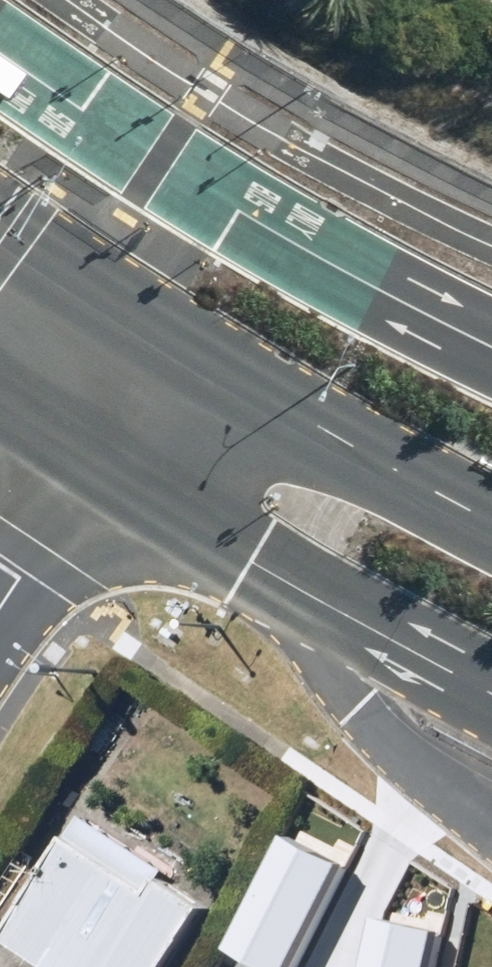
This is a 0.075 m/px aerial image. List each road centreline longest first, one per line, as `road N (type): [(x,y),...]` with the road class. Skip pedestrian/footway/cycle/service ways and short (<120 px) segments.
road 1 (primary): [(491,684),(312,593),(93,450)]
road 2 (primary): [(165,335),(255,394),(491,519)]
road 3 (primary): [(0,226),(165,335)]
road 4 (residential): [(93,450),(0,599)]
road 5 (residential): [(165,335),(93,450)]

